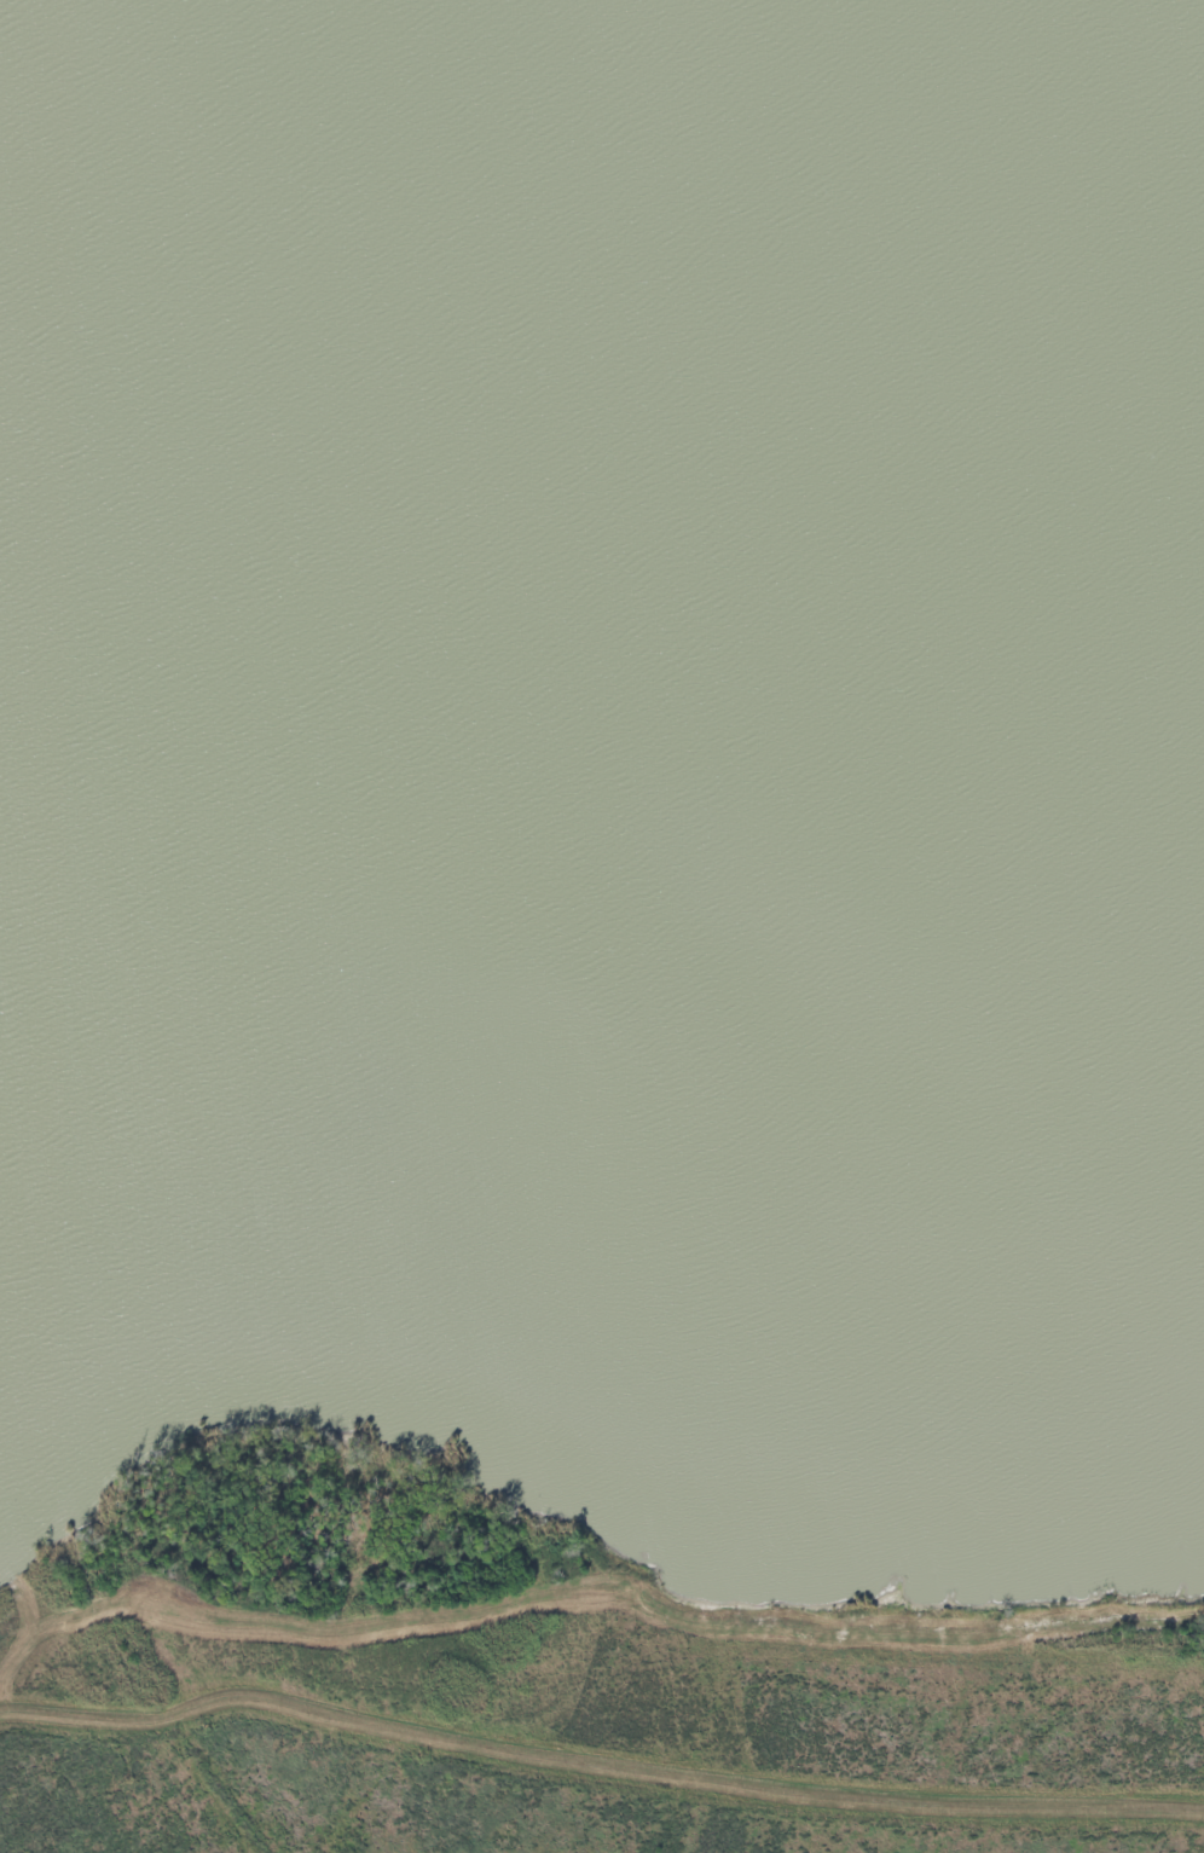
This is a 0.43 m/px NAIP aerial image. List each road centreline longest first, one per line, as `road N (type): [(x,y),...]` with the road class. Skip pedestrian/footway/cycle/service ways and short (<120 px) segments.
road 1 (track): [(0,1695),(250,1699),(639,1759),(1203,1794)]

